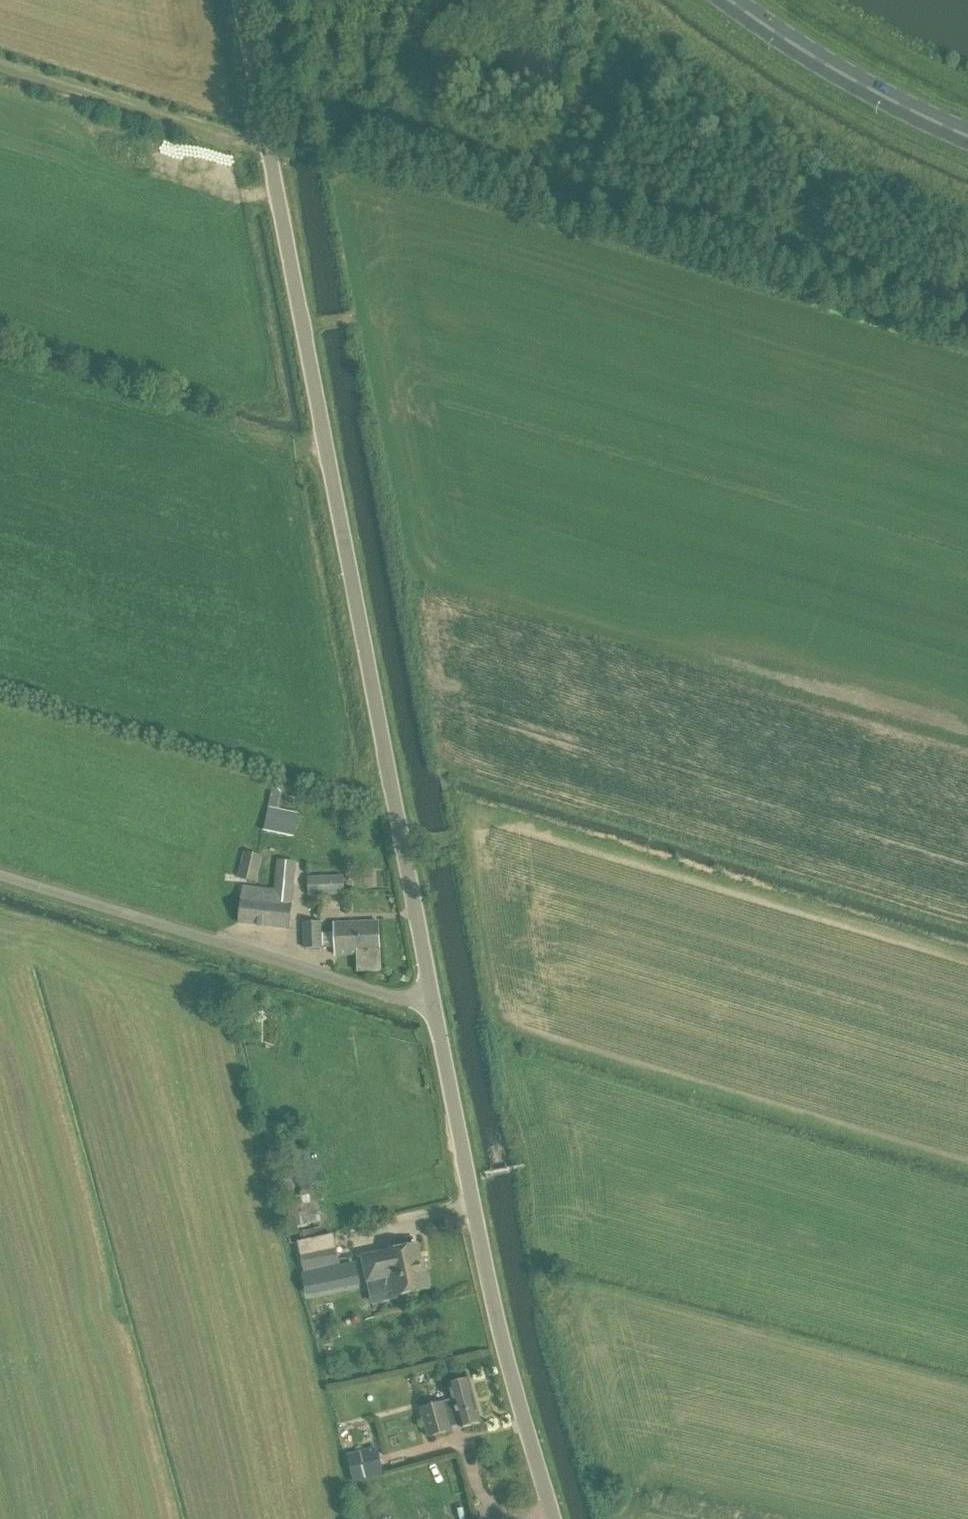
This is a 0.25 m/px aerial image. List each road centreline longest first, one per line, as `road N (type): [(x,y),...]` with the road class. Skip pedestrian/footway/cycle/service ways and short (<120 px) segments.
road 1 (unclassified): [(432,1005),(240,0)]
road 2 (unclassified): [(552,1518),(514,1385),(432,1005)]
road 3 (unclassified): [(0,875),(432,1005)]
road 4 (primary): [(967,135),(875,93),(731,0)]

